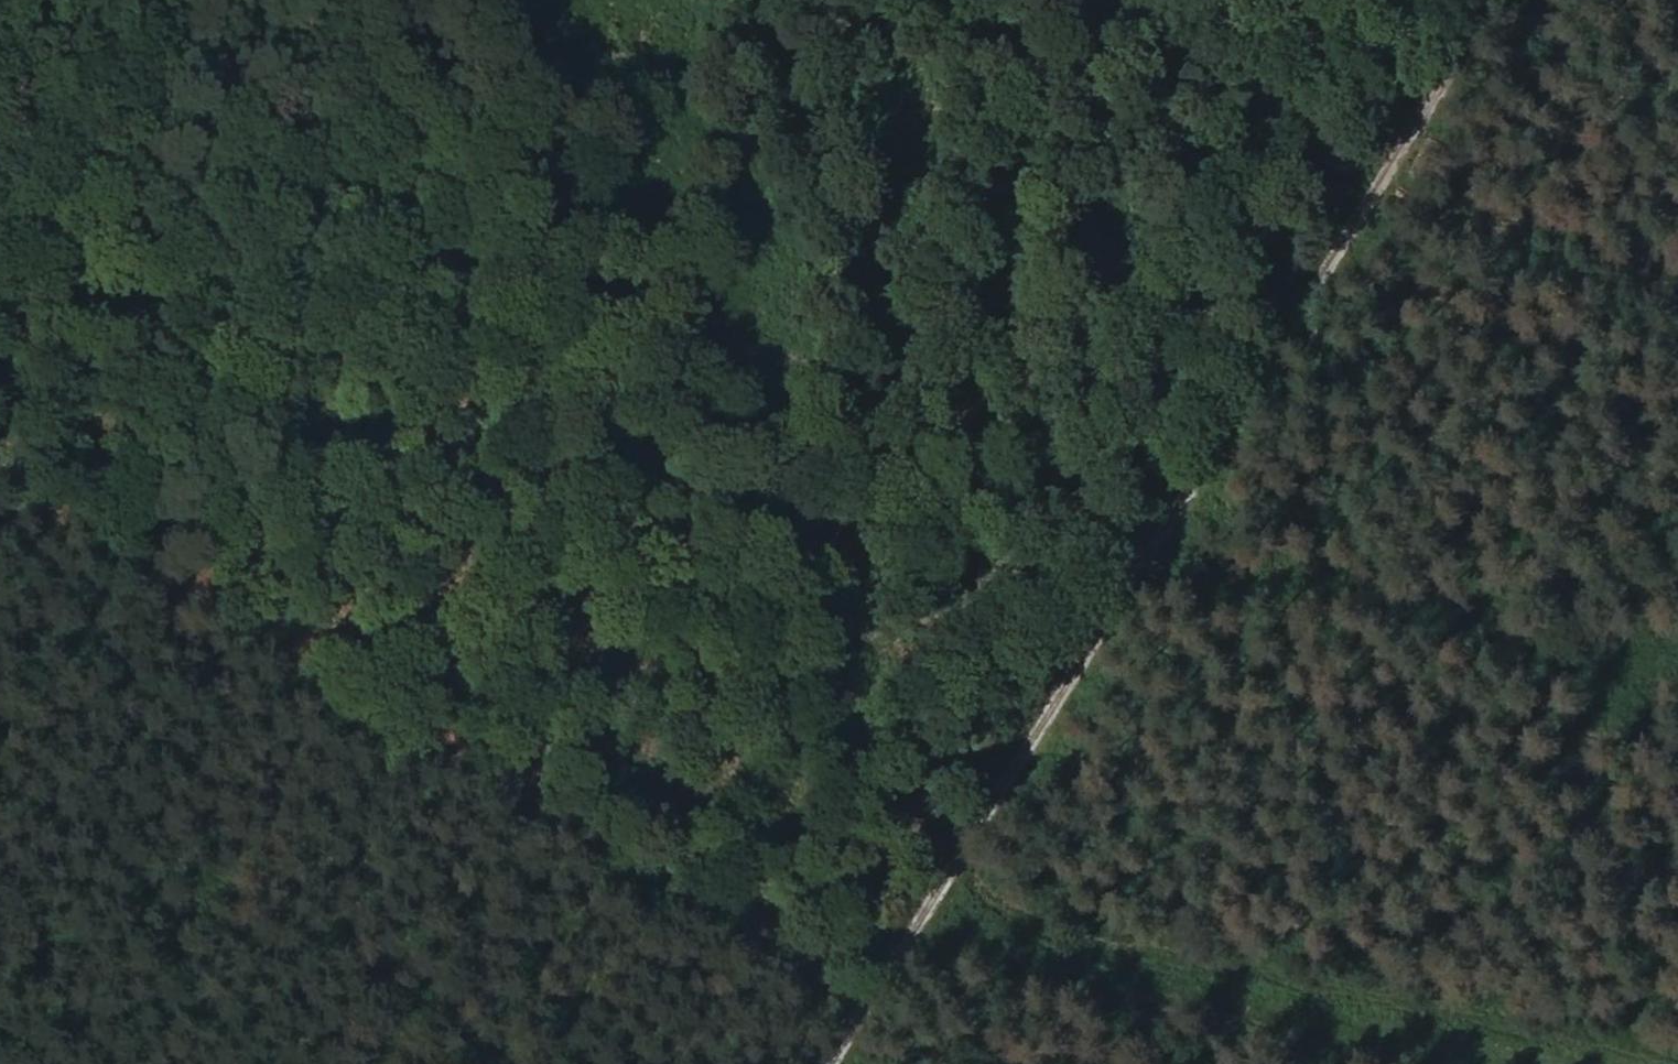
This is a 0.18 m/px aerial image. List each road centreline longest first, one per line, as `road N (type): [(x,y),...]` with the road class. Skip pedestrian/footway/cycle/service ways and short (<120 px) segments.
road 1 (track): [(1493,0),(1162,547),(1051,709),(830,1063)]

